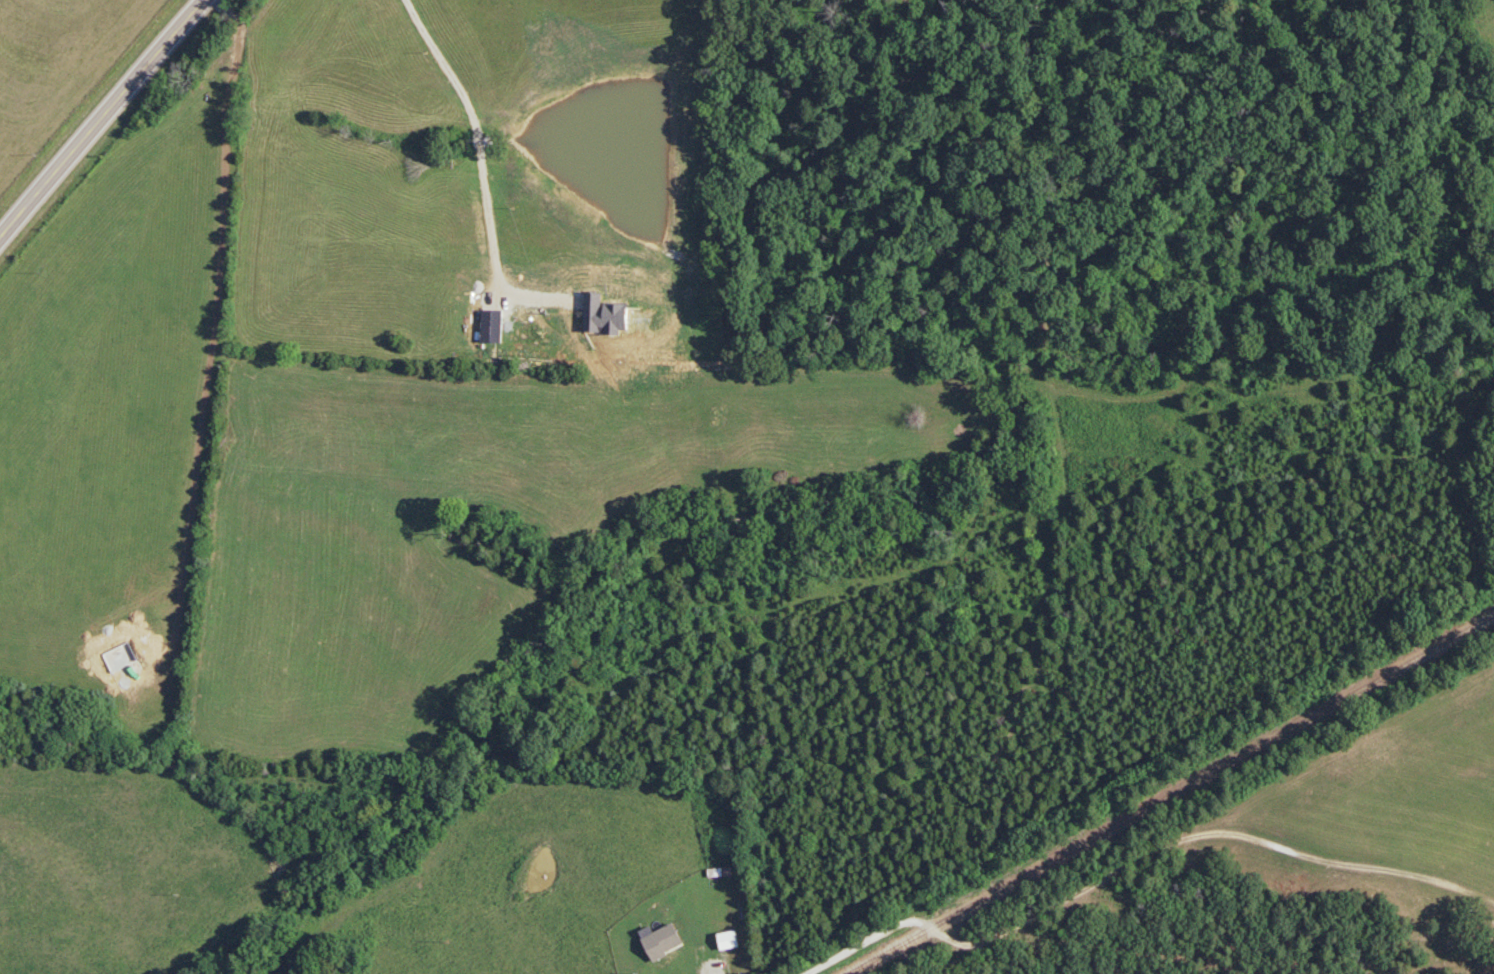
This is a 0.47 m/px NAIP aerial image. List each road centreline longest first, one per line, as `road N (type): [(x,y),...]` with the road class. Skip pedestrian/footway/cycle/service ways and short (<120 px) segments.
road 1 (primary): [(0,238),(204,0)]

